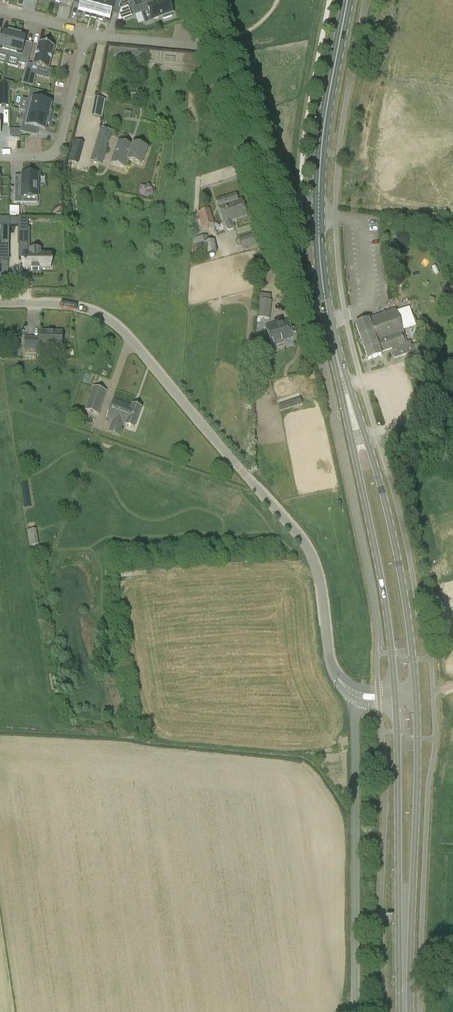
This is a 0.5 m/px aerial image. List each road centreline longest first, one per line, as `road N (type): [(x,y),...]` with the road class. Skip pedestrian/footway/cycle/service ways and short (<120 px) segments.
road 1 (unclassified): [(356,695),(333,667),(317,570),(301,538),(129,338),(82,308),(0,303)]
road 2 (secondary): [(351,412),(323,290),(318,217),(323,132),(347,0)]
road 3 (secondary): [(410,1011),(415,693)]
road 4 (unclassified): [(356,1011),(356,695)]
road 5 (secondary): [(395,702),(399,1011)]
road 6 (secondary): [(415,693),(390,521),(351,412)]
road 7 (secondary): [(351,412),(394,689)]
road 8 (unclassified): [(281,238),(212,45)]
road 9 (residential): [(0,157),(43,157),(57,149),(86,33)]
road 10 (residential): [(212,45),(86,33)]

